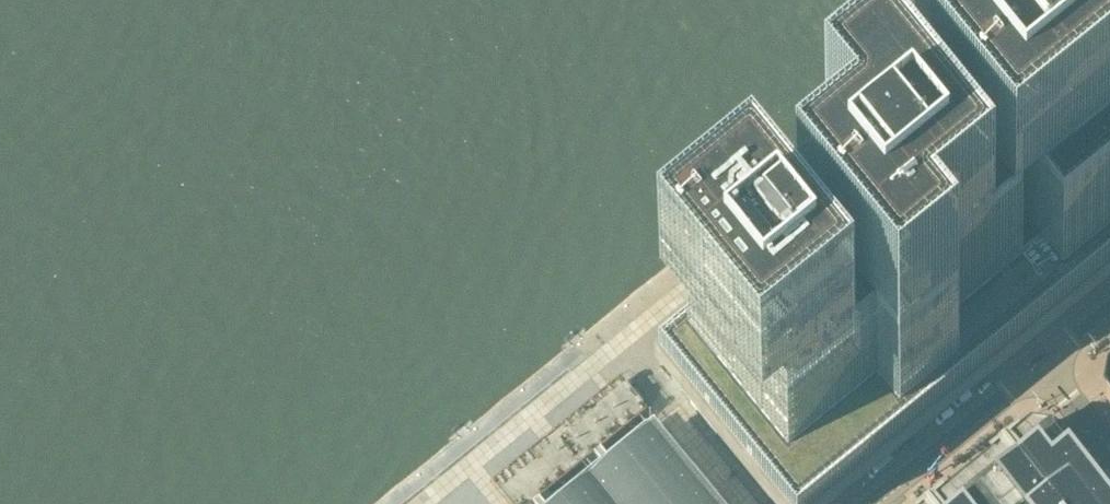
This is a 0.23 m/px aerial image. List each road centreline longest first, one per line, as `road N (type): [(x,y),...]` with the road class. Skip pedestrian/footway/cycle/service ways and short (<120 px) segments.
road 1 (tertiary): [(1043,364),(872,503)]

